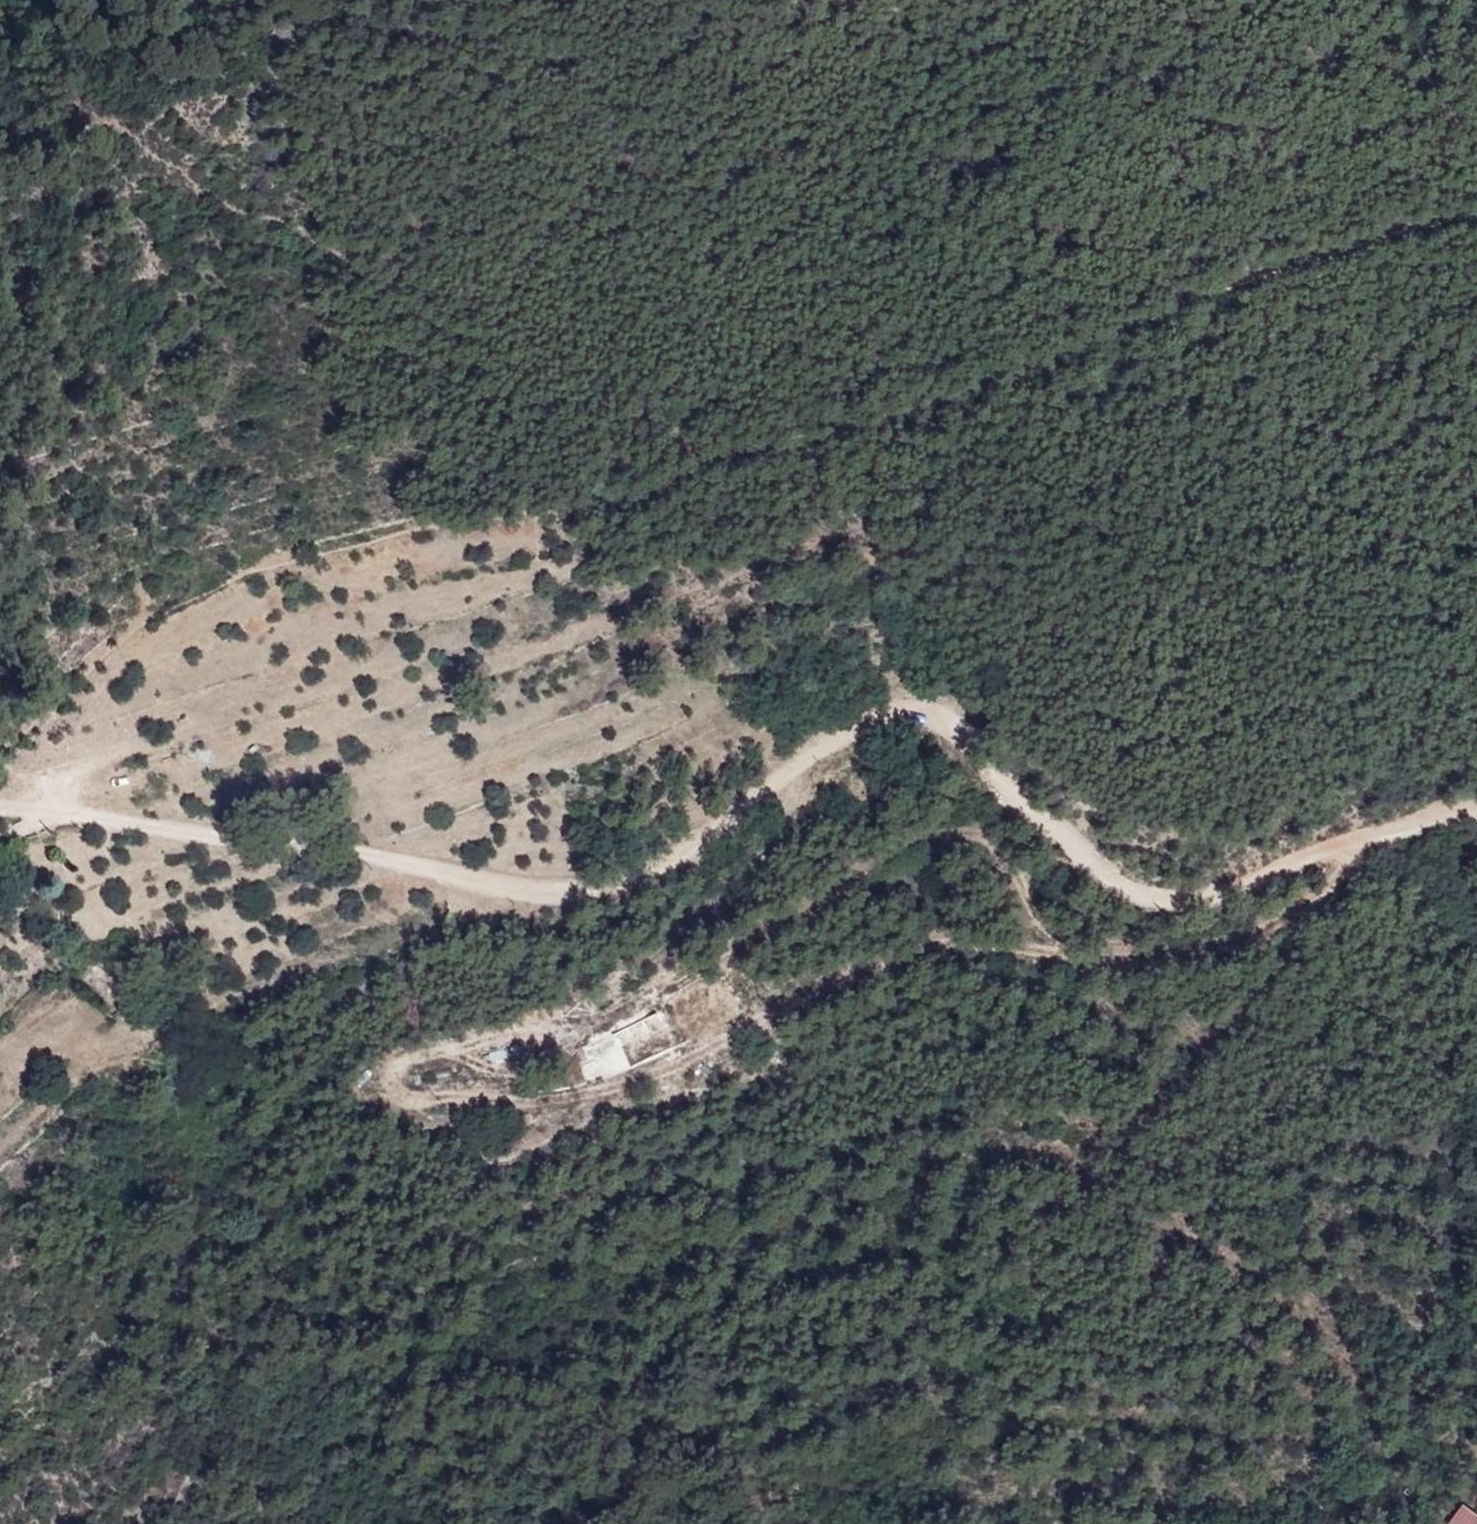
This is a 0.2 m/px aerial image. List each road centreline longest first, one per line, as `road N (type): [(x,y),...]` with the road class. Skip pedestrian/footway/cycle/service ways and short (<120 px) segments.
road 1 (track): [(0,811),(234,837),(577,898),(651,877),(902,711),(946,718),(981,743),(1100,877),(1197,908),(1476,812)]

